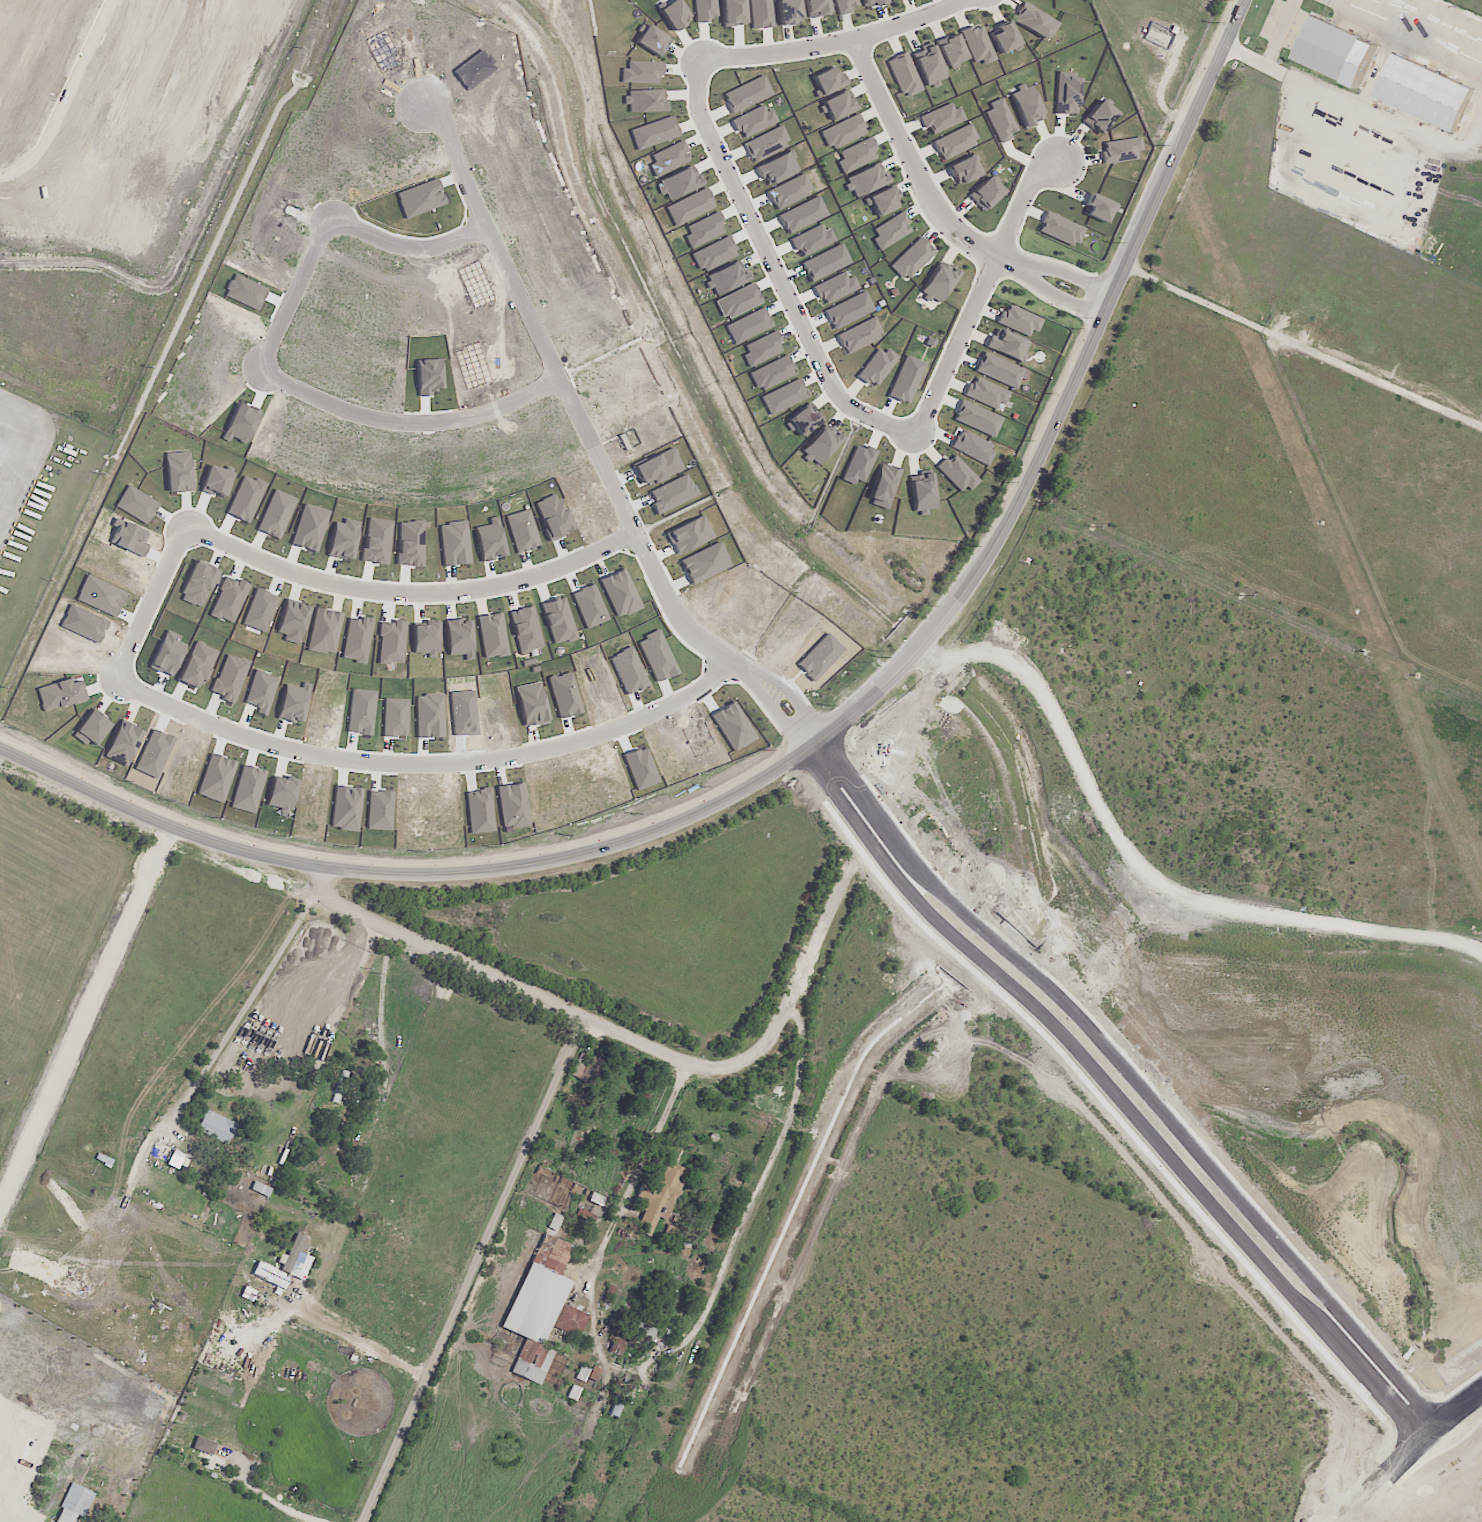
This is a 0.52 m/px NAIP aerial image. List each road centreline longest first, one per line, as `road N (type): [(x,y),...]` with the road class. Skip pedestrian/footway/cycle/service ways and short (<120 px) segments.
road 1 (tertiary): [(920,647),(846,720),(748,787),(606,847),(488,870),(325,867),(229,847),(0,748)]
road 2 (residential): [(1443,1423),(1088,1025),(936,885),(880,813)]
road 3 (residential): [(870,836),(932,915),(1068,1036),(1419,1441)]
road 4 (tertiary): [(1245,0),(1031,474),(997,540),(920,647)]
road 5 (residential): [(1013,509),(1059,532),(1085,558),(1096,658),(1122,765),(1135,797),(1177,844),(1231,861),(1461,874)]
road 6 (residential): [(435,109),(458,134),(675,610),(712,647),(758,674)]
road 7 (residential): [(132,684),(216,725),(304,752),(459,762),(545,750),(615,729),(703,687),(731,658)]
road 8 (residential): [(325,867),(334,903),(364,921),(688,1066),(716,1072),(743,1064),(792,1006)]
road 9 (residential): [(917,436),(841,397),(699,118),(700,55)]
road 10 (residential): [(636,531),(520,580),(413,592),(335,583),(202,538)]
road 11 (track): [(669,1348),(701,1328),(785,1124),(801,1059),(792,1006)]
road 12 (residential): [(278,371),(286,385),(333,406),(407,428),(510,416),(572,386)]
road 13 (residential): [(917,436),(1038,175),(1062,159)]
road 14 (residential): [(856,38),(946,218),(1018,263)]
road 15 (residential): [(960,0),(856,38),(700,55)]
road 16 (residential): [(1095,643),(1162,646),(1298,705)]
road 17 (residential): [(1298,705),(1335,733),(1366,801),(1380,869)]
road 18 (residential): [(1481,1394),(1419,1441),(1351,1516)]
road 19 (residential): [(202,538),(132,684)]
road 20 (residential): [(348,230),(333,240),(278,371)]
road 21 (residential): [(496,230),(438,252),(348,230)]
road 22 (residential): [(1093,618),(1078,581),(1004,527)]

